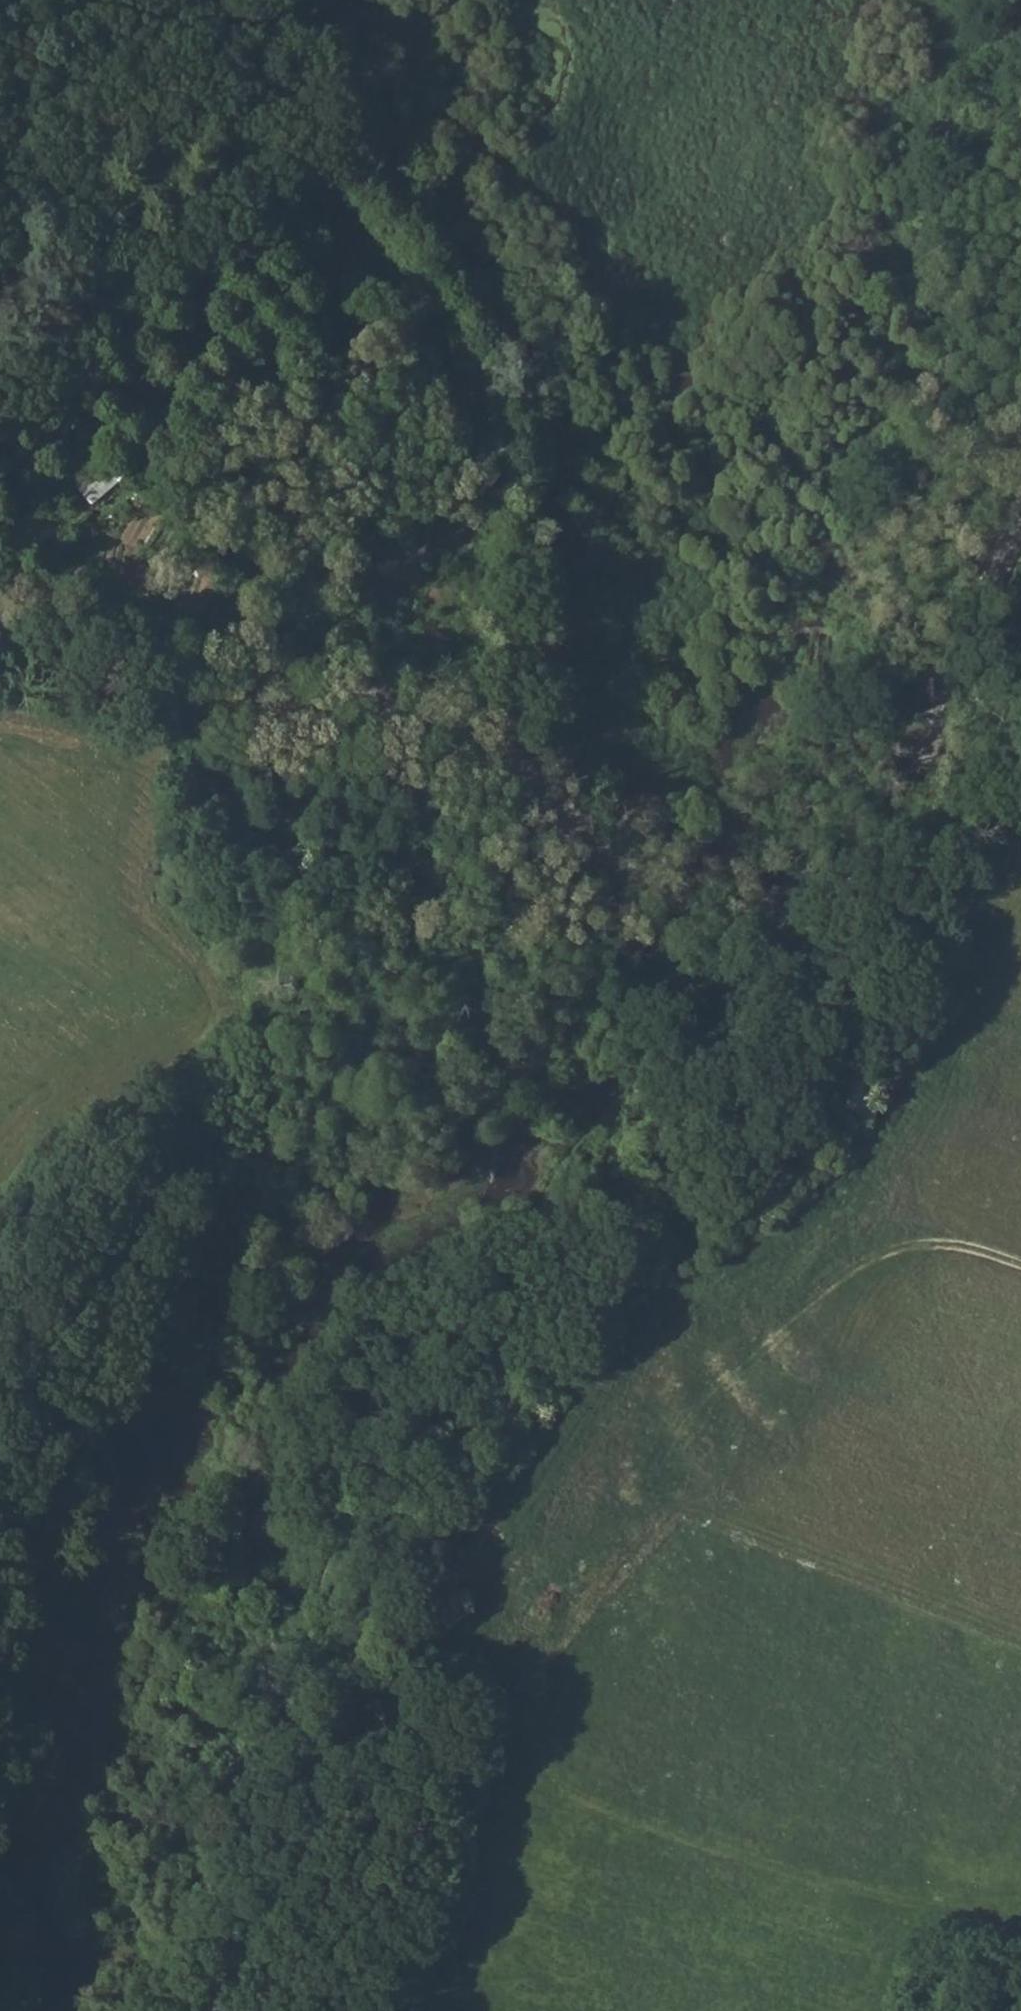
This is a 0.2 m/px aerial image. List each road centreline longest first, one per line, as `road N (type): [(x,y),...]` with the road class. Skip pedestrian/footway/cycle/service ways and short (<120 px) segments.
road 1 (tertiary): [(1020,516),(885,842),(840,895),(771,922),(676,903),(616,863),(492,745),(448,721),(148,690),(0,622)]
road 2 (track): [(1020,1926),(876,1897),(527,1774)]

